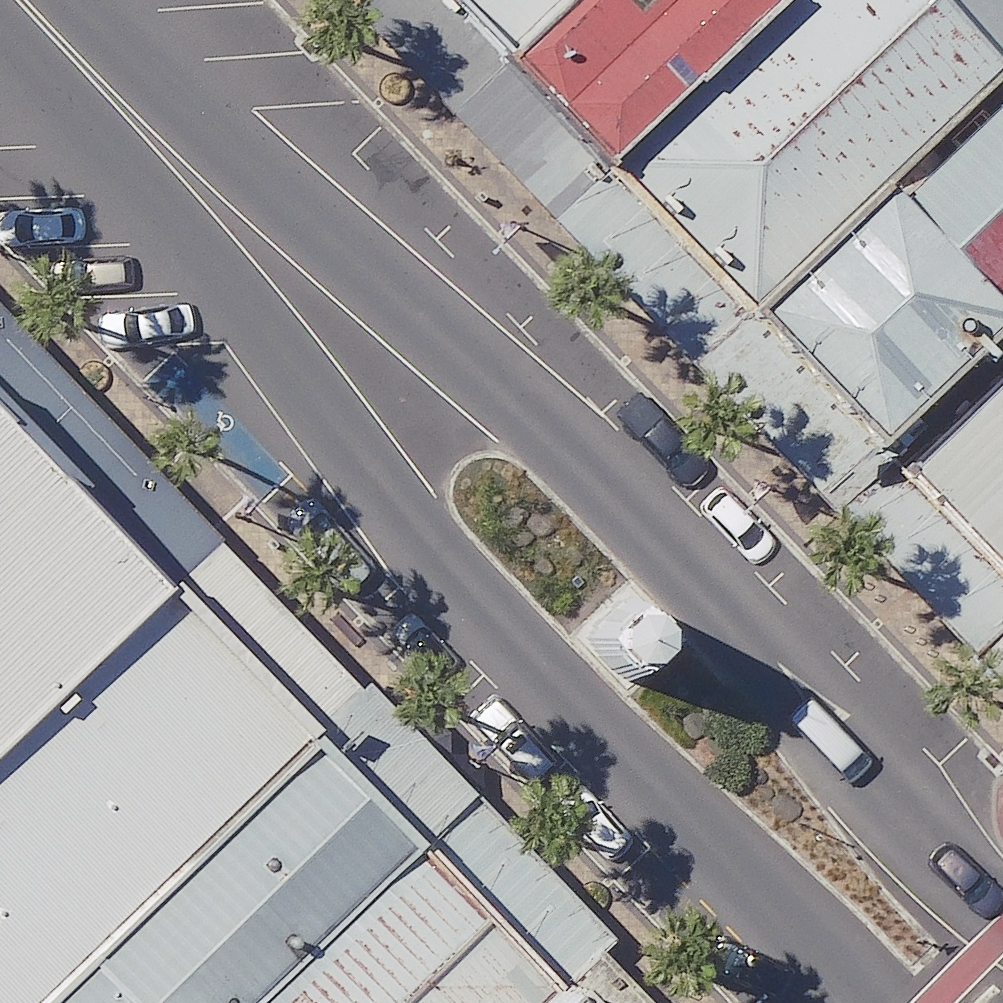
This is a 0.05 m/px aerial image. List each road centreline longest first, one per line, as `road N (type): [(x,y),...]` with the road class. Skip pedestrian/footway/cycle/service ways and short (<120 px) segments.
road 1 (tertiary): [(228,225),(544,423),(1002,904)]
road 2 (tertiary): [(863,1002),(420,549),(228,225)]
road 3 (tertiary): [(228,225),(17,0)]

